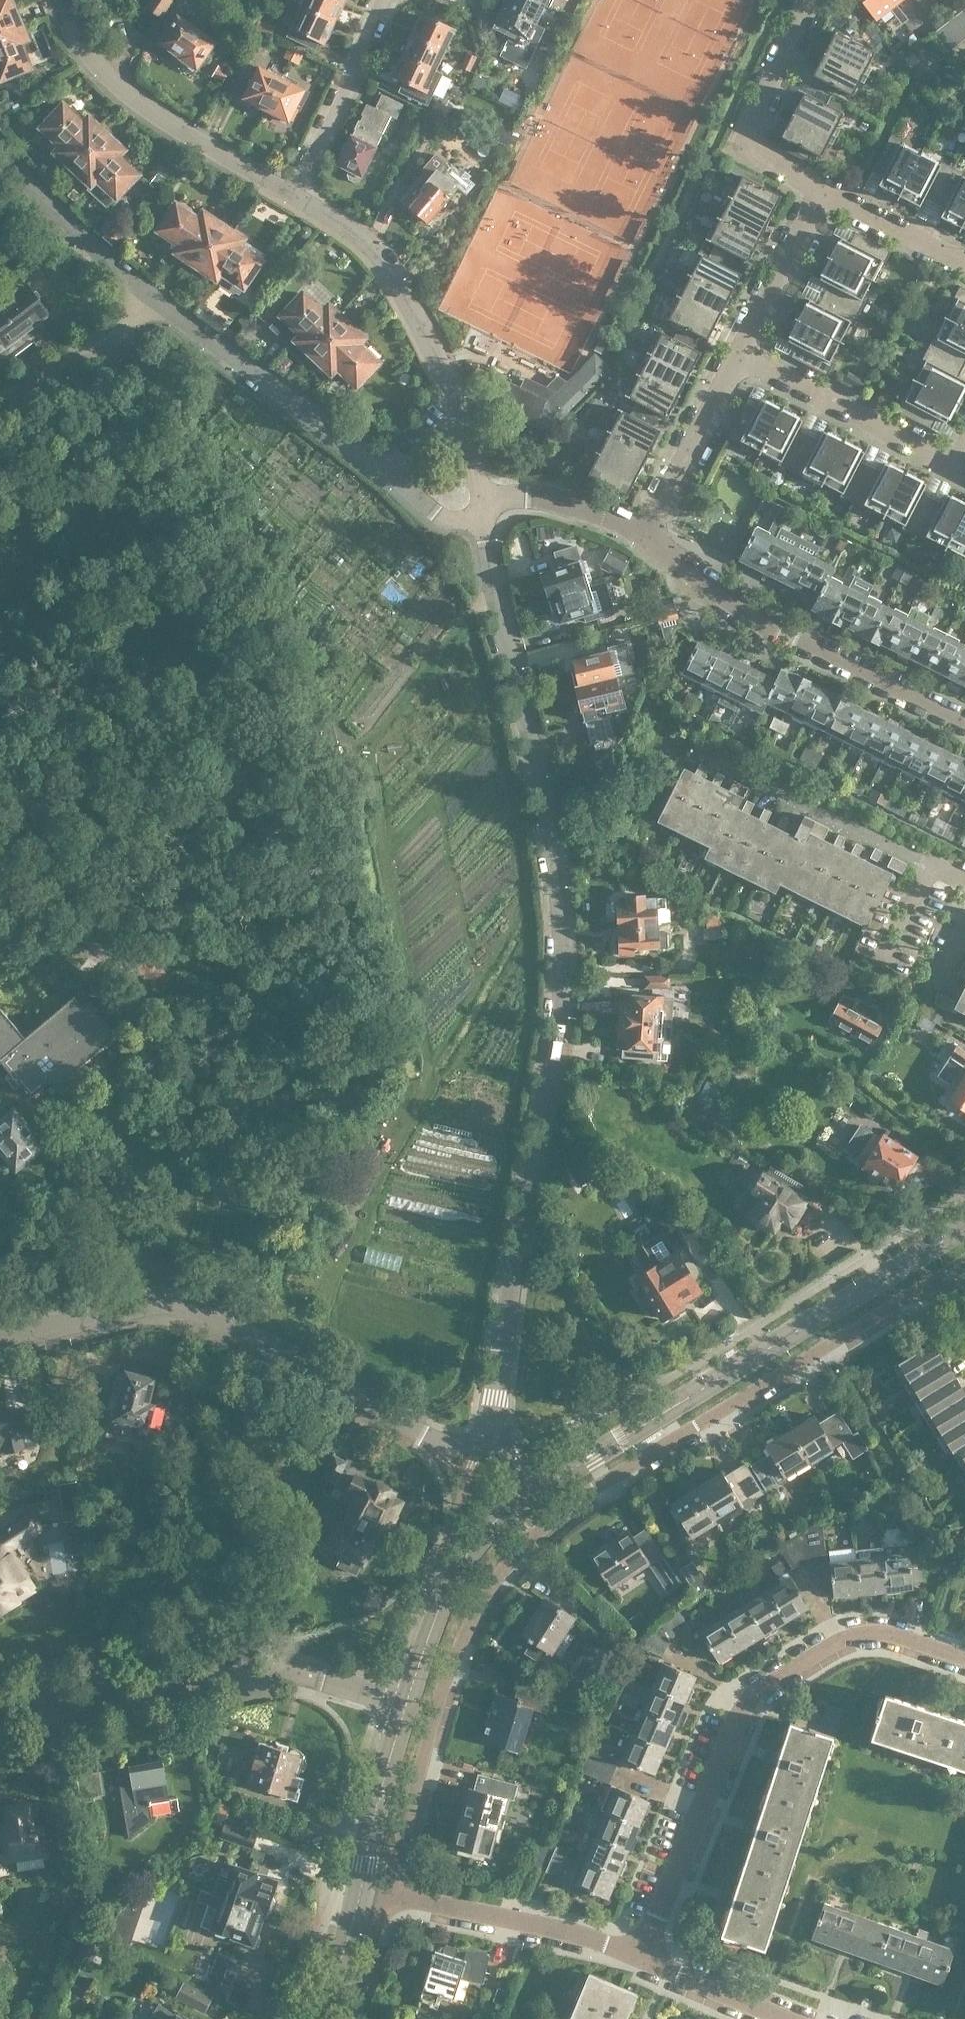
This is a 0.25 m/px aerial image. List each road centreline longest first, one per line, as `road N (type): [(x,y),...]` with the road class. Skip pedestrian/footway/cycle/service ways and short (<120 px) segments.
road 1 (residential): [(490,1439),(563,965),(558,893),(482,517)]
road 2 (residential): [(388,1894),(446,1686),(484,1598),(534,1537),(608,1481),(938,1281)]
road 3 (residential): [(0,1333),(78,1312),(166,1305),(209,1314),(428,1442),(490,1439)]
road 4 (residential): [(645,1958),(745,1712),(834,1646),(881,1633),(964,1662)]
road 5 (tertiary): [(535,1488),(964,1221)]
road 6 (residential): [(0,1711),(271,1671),(406,1702)]
road 7 (residential): [(964,721),(679,579),(676,561),(640,537)]
road 8 (residential): [(292,197),(117,89),(64,29),(53,0)]
road 9 (residential): [(401,482),(151,294)]
road 10 (residential): [(964,882),(696,753)]
road 11 (residential): [(461,415),(383,264),(292,197)]
road 12 (residential): [(388,1894),(530,1921),(645,1958)]
road 13 (tertiary): [(406,1702),(448,1586),(506,1511),(535,1488)]
road 14 (residential): [(738,357),(949,463),(964,454)]
road 15 (residential): [(817,180),(743,146),(809,0)]
road 16 (residential): [(390,0),(292,197)]
road 17 (residential): [(151,294),(41,199),(0,151)]
road 18 (residential): [(640,537),(738,357)]
road 19 (residential): [(738,357),(817,180)]
road 20 (tertiary): [(360,1889),(406,1702)]
road 21 (residential): [(151,294),(100,343),(0,399)]
road 22 (residential): [(640,537),(536,497),(478,500)]
road 23 (residential): [(964,260),(817,180)]
road 24 (residential): [(645,1958),(785,2018)]
road 25 (tertiary): [(310,2018),(338,1967),(360,1889)]
road 26 (residential): [(341,2018),(388,1894)]

